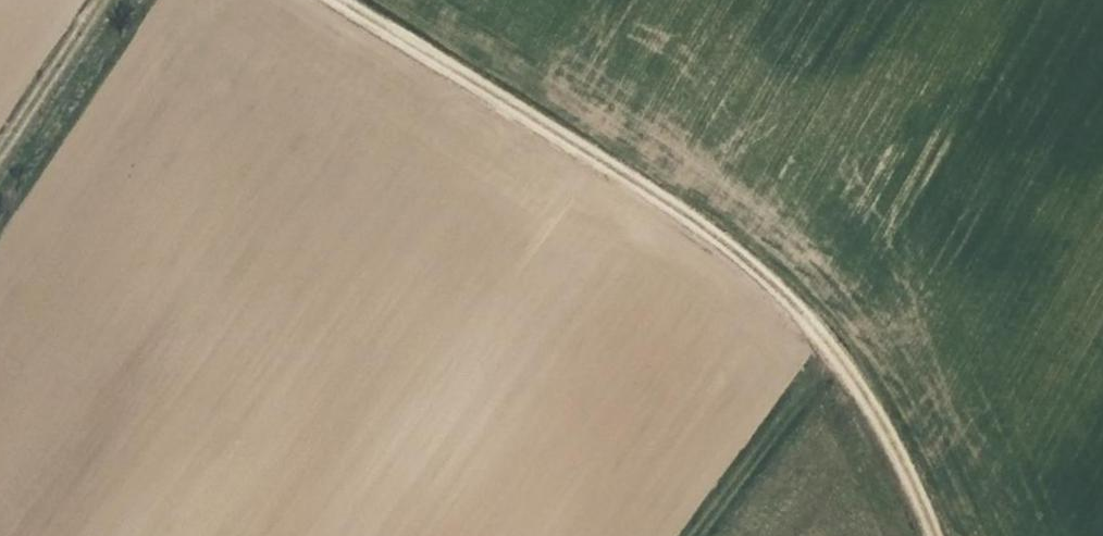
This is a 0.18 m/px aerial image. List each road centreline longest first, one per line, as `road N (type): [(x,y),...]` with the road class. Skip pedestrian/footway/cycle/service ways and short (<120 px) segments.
road 1 (track): [(319,0),(694,225),(824,350),(884,428),(939,535)]
road 2 (track): [(690,535),(824,350)]
road 3 (track): [(0,164),(112,0)]

